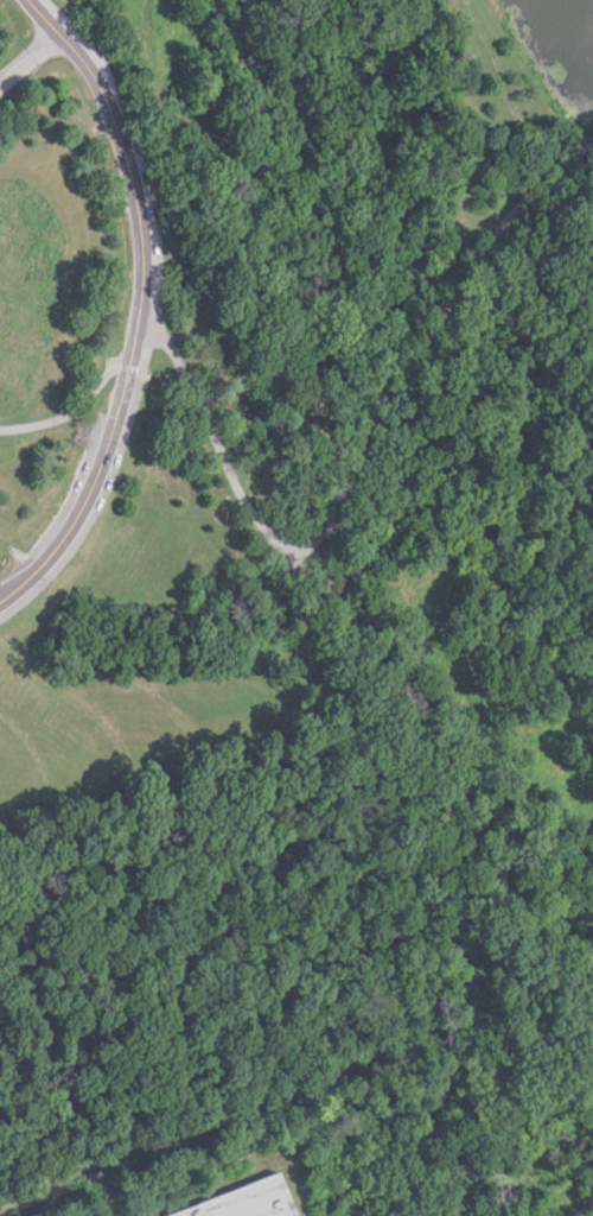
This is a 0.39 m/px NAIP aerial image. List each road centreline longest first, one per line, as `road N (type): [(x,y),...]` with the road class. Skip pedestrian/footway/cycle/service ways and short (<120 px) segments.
road 1 (residential): [(0,600),(49,553),(85,495),(128,367),(141,253),(128,170),(93,77),(27,0)]

